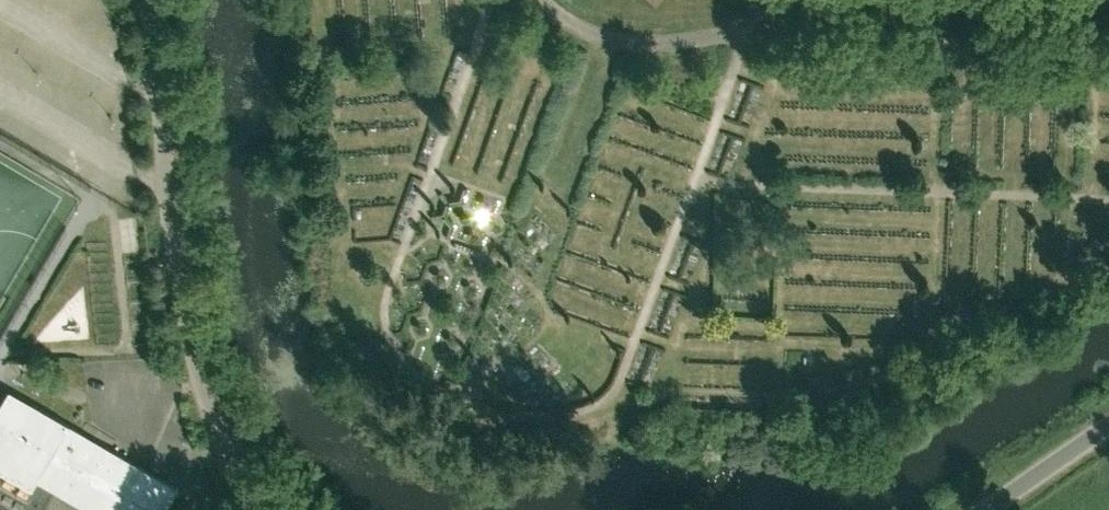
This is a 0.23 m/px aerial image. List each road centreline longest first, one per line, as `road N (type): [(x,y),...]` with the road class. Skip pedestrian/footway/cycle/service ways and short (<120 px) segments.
road 1 (unclassified): [(252,509),(210,415),(187,330),(171,255),(156,34),(146,0)]
road 2 (unclassified): [(983,509),(1108,426)]

